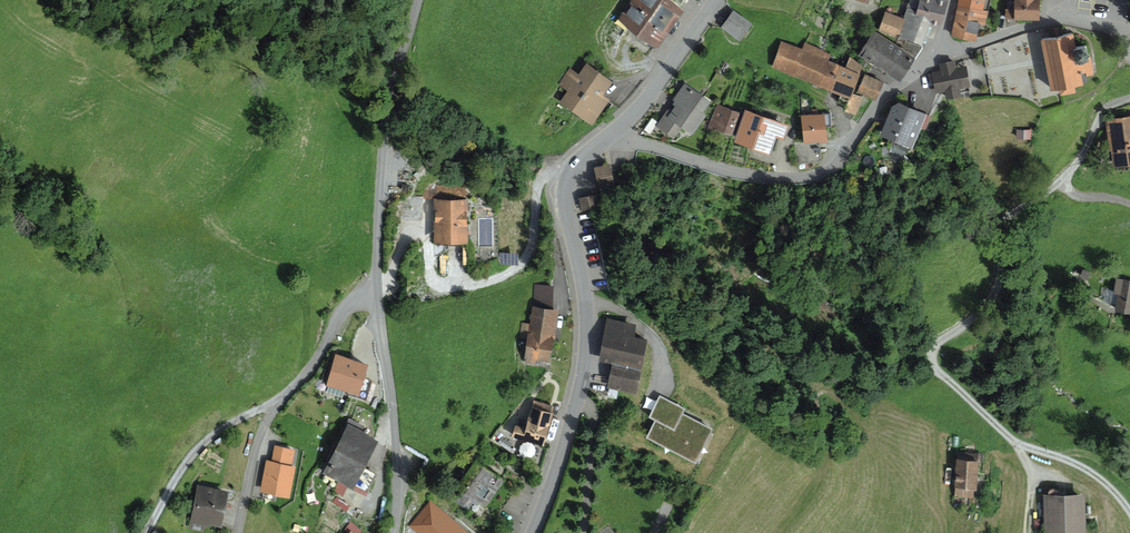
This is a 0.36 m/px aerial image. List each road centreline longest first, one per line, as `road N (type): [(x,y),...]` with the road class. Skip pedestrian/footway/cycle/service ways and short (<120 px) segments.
road 1 (track): [(1063,180),(1010,217),(995,297),(935,346),(931,366),(1016,443),(1073,462),(1129,509)]
road 2 (tertiary): [(616,133),(566,180),(589,347),(534,532)]
road 3 (unclassified): [(942,46),(888,93),(838,162),(817,176),(728,171),(616,133)]
road 4 (unclassified): [(378,292),(387,108),(419,0)]
road 5 (residential): [(378,292),(345,310),(316,361),(269,415),(238,532)]
road 6 (unclassified): [(394,532),(399,460),(378,292)]
road 7 (track): [(571,171),(554,171),(537,191),(531,251),(517,270),(468,285),(455,261)]
road 8 (track): [(145,532),(196,451),(227,425),(278,402)]
road 9 (tertiary): [(716,0),(616,133)]
road 10 (track): [(468,285),(431,277),(419,229),(404,238),(390,278),(378,287)]
road 11 (residential): [(942,46),(965,48),(1062,19)]

